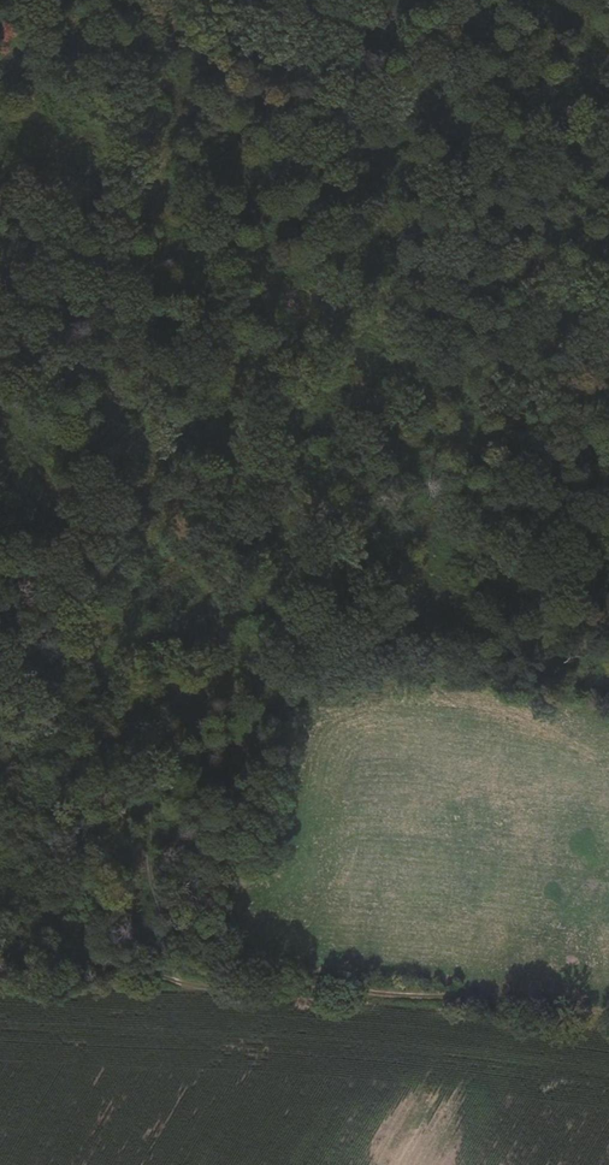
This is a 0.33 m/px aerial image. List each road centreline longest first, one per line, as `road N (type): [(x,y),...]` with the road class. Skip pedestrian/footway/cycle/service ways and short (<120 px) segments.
road 1 (track): [(608,1015),(459,992),(0,961)]

